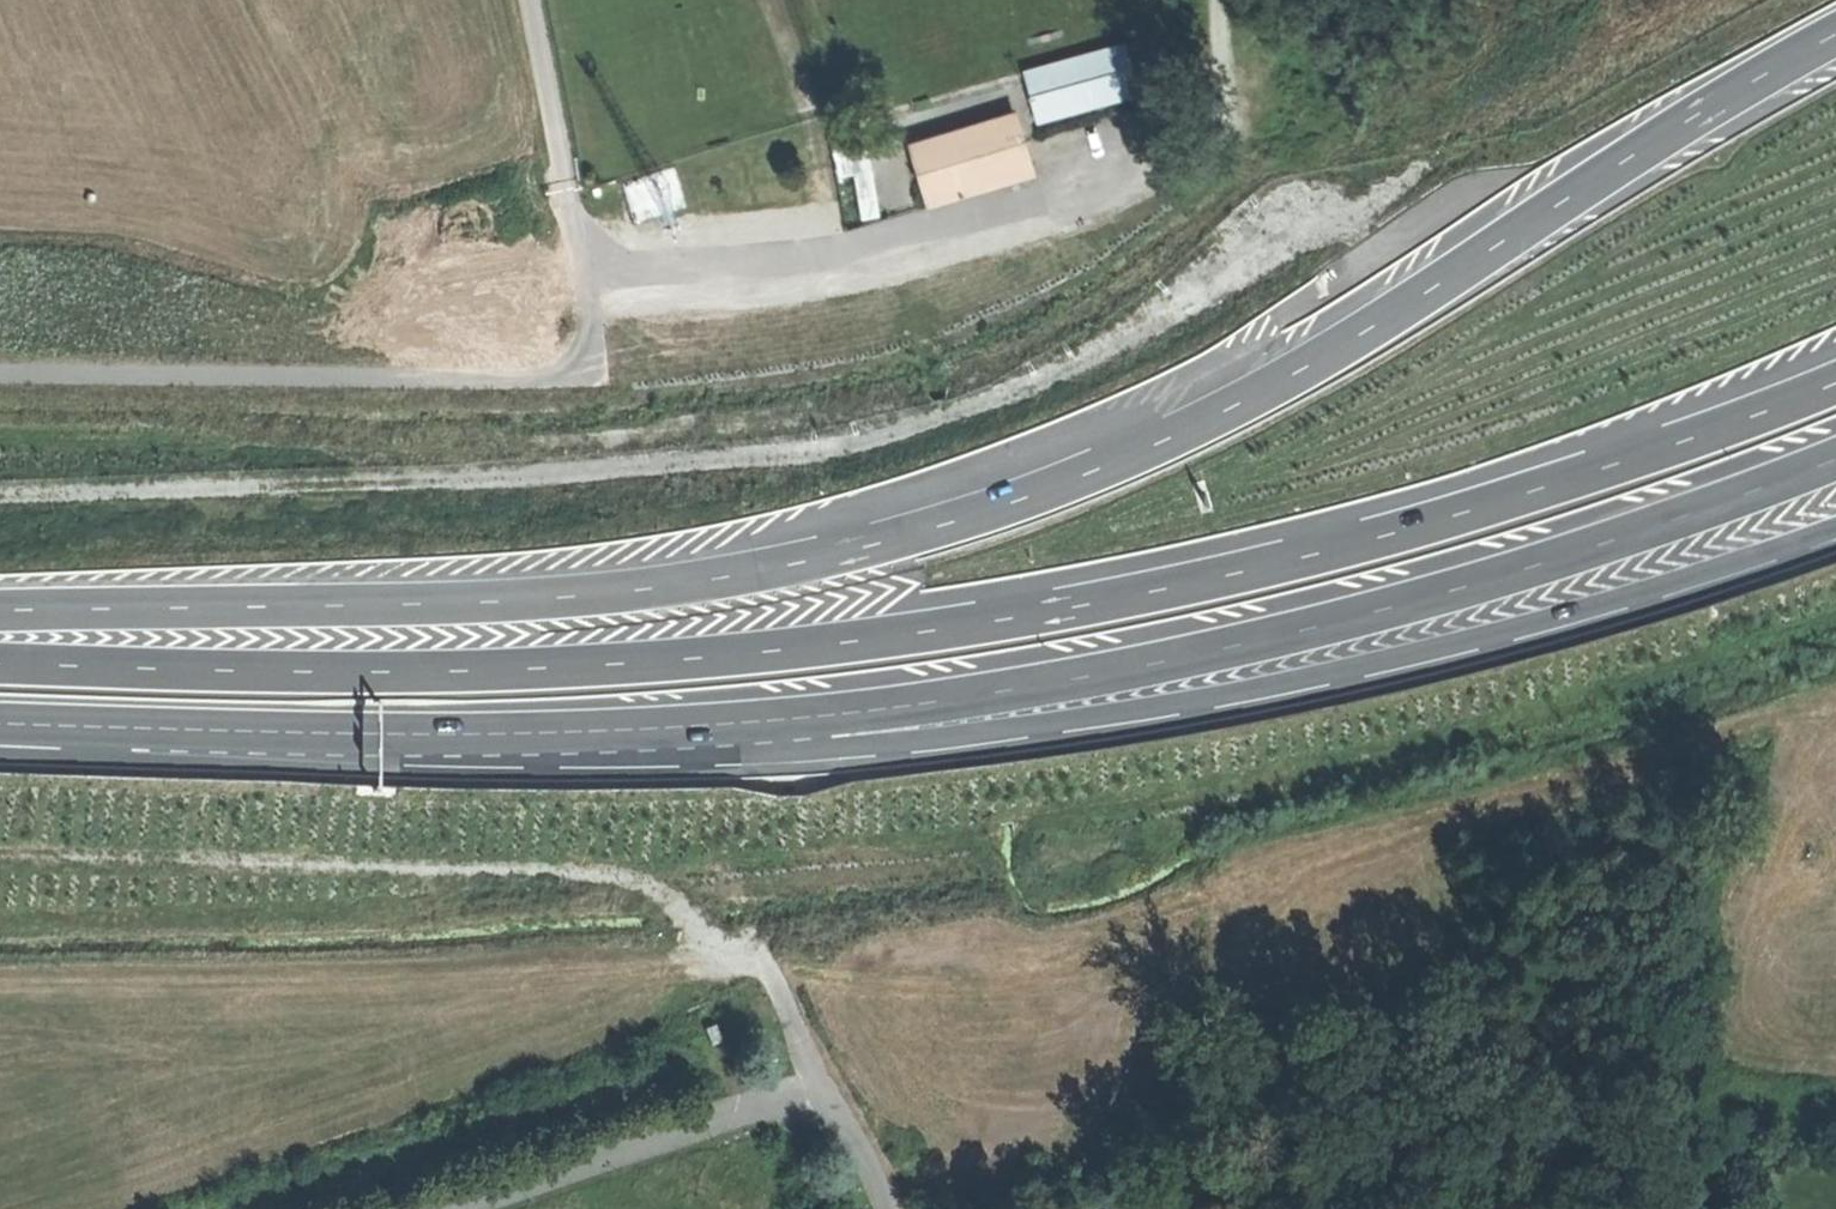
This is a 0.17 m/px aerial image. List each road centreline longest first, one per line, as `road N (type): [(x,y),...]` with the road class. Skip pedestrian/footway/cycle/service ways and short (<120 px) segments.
road 1 (motorway): [(1835,35),(1682,124),(1317,361),(1167,438),(1025,497),(875,543),(682,585),(493,601),(0,609)]
road 2 (motorway): [(1835,381),(1500,502),(1306,555),(923,631),(719,655),(472,670),(0,663)]
road 3 (motorway): [(523,733),(942,700),(1151,663),(1594,546),(1835,457)]
road 4 (motorway): [(523,733),(838,746),(1107,714),(1340,671),(1576,611),(1835,522)]
road 5 (motorway): [(0,722),(523,733)]
road 6 (unclassified): [(568,188),(530,0)]
road 7 (unclassified): [(887,1208),(827,1089)]

